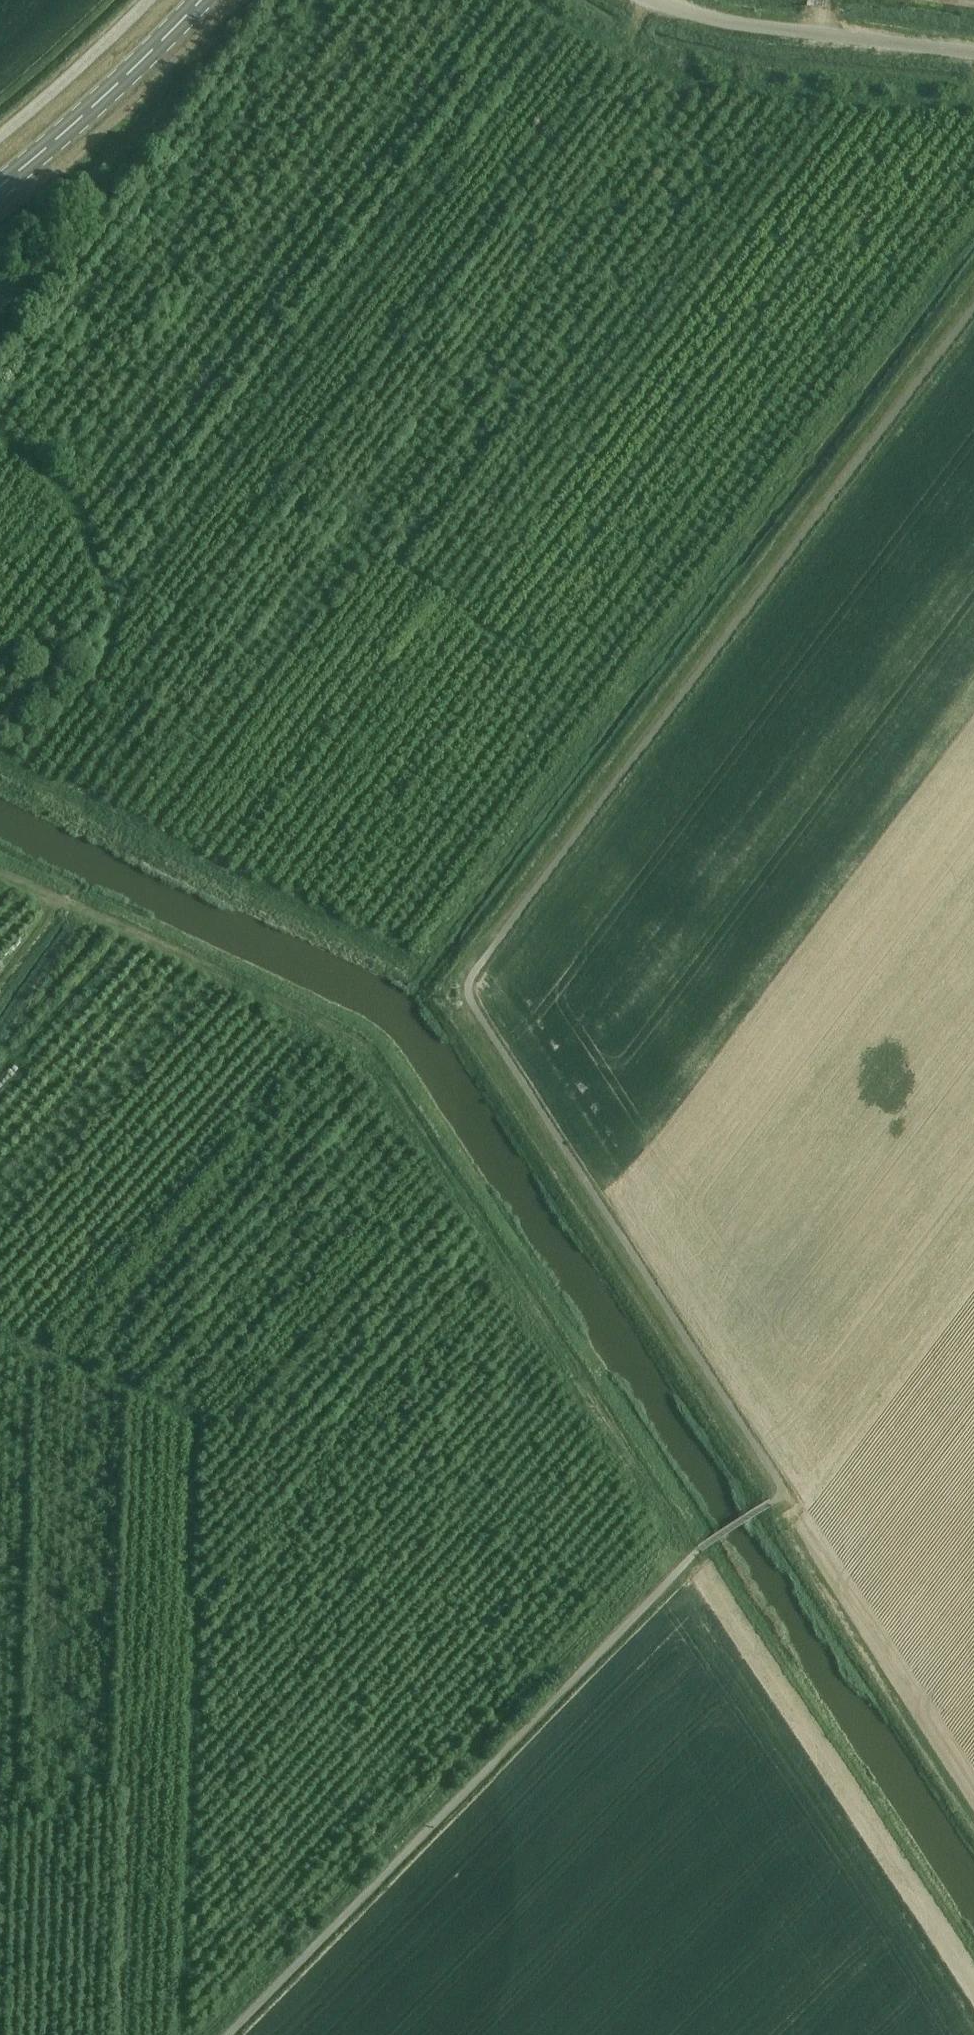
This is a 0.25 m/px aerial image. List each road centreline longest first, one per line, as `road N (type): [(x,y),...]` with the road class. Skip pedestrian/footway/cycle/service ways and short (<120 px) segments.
road 1 (unclassified): [(973,55),(773,31),(699,18),(658,0)]
road 2 (secondary): [(0,194),(204,0)]

